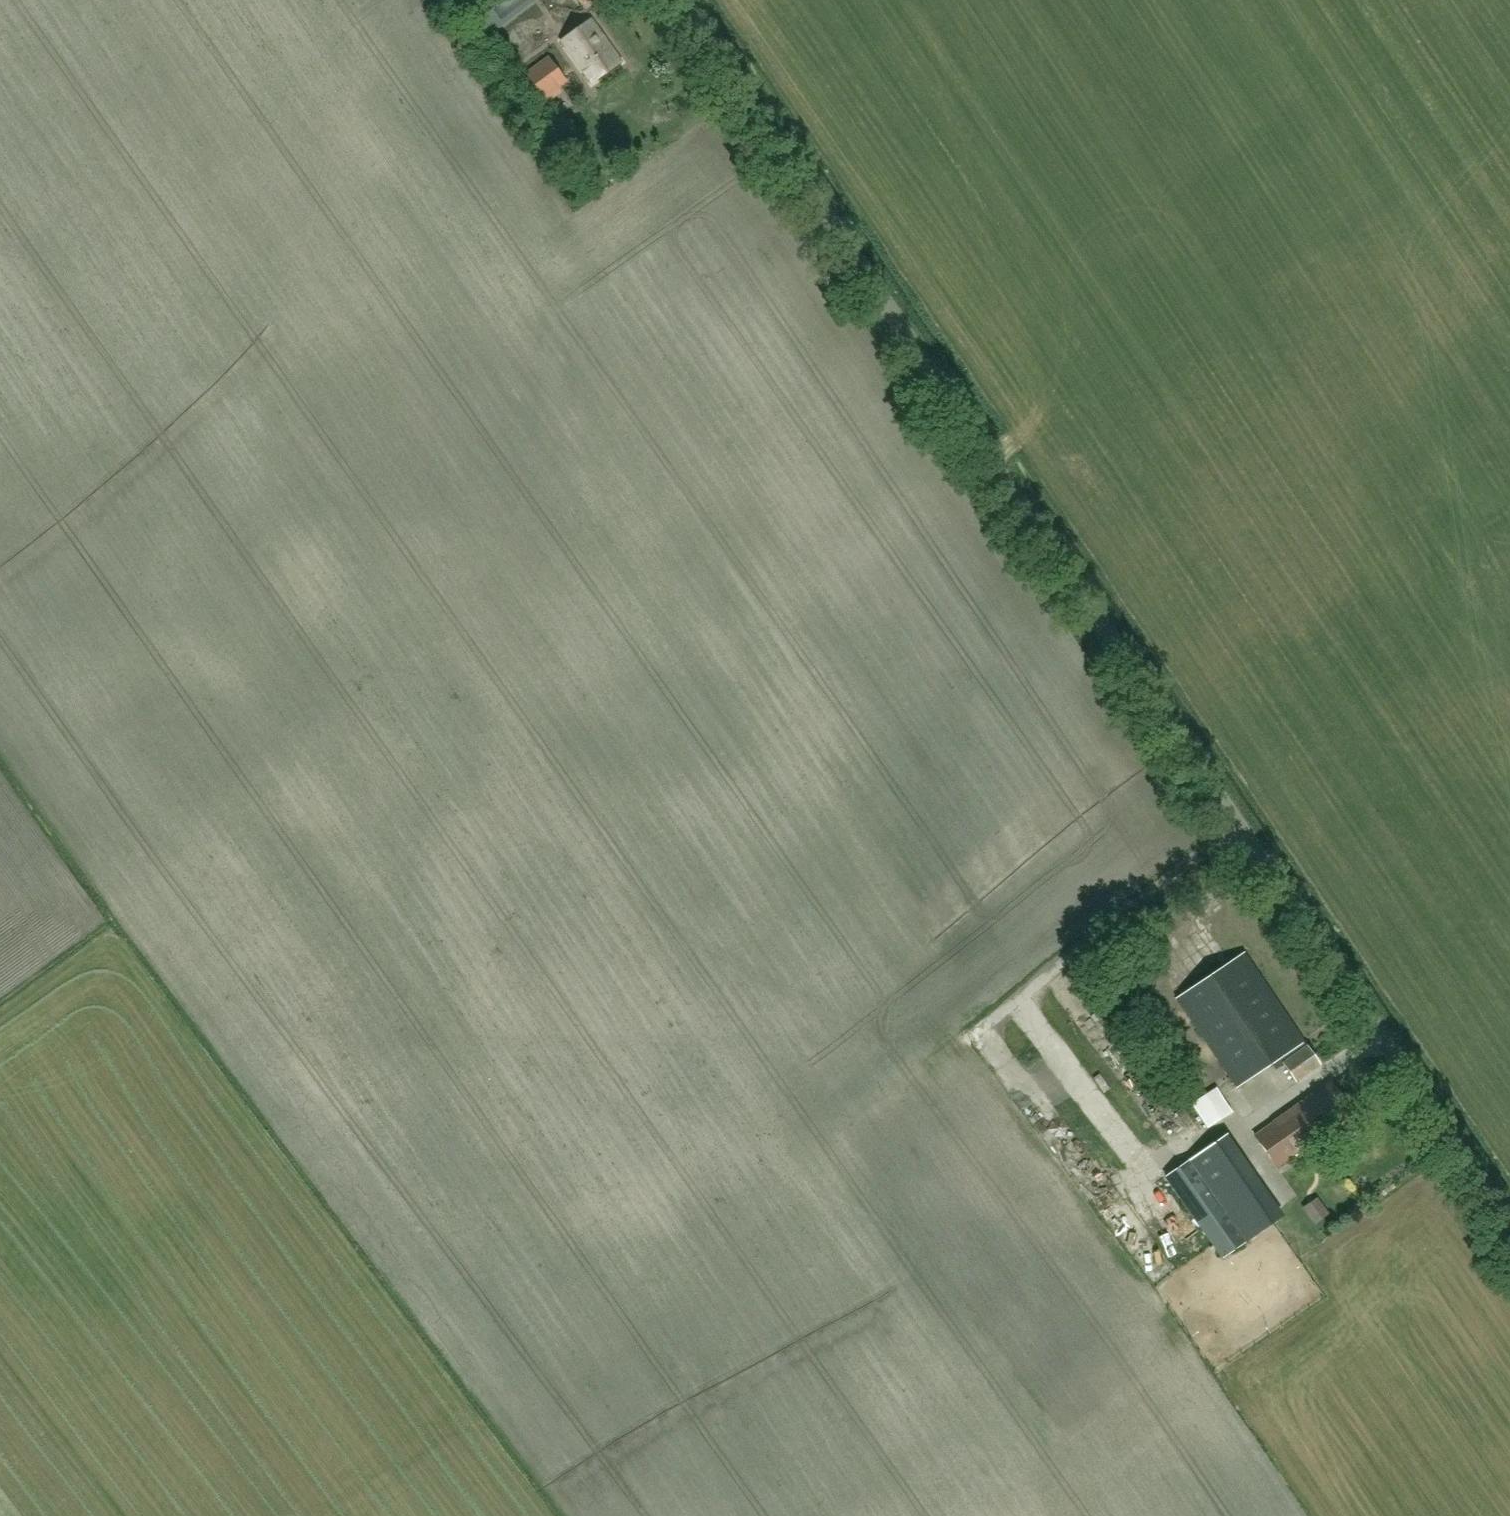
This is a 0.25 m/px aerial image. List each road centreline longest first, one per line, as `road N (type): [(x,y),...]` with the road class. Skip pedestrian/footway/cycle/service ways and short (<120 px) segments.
road 1 (unclassified): [(1509,1232),(673,0)]

